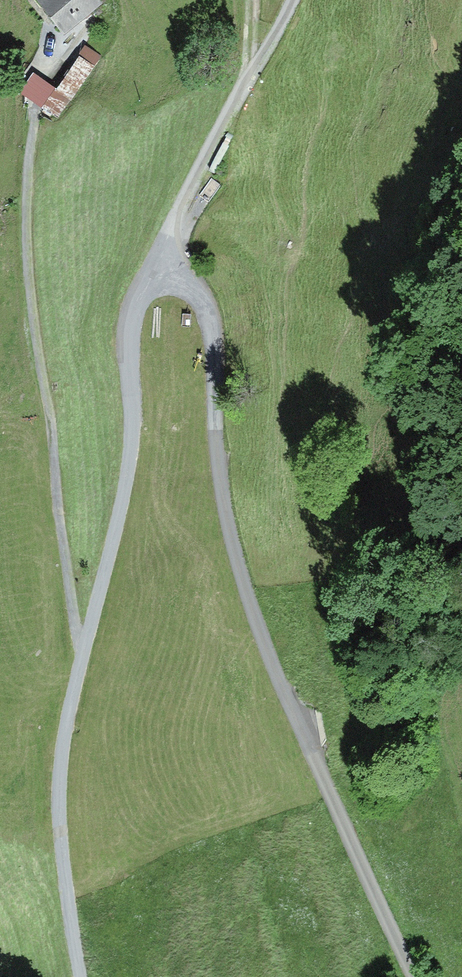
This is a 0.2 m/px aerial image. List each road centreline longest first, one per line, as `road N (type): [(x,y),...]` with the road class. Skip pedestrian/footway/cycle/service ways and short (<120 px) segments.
road 1 (track): [(417,976),(255,620),(218,460),(210,333),(171,261),(197,176),(293,0)]
road 2 (residential): [(81,976),(63,838),(66,742),(128,475),(130,335),(141,298),(173,277)]
road 3 (track): [(37,105),(29,262),(64,537),(86,648)]

